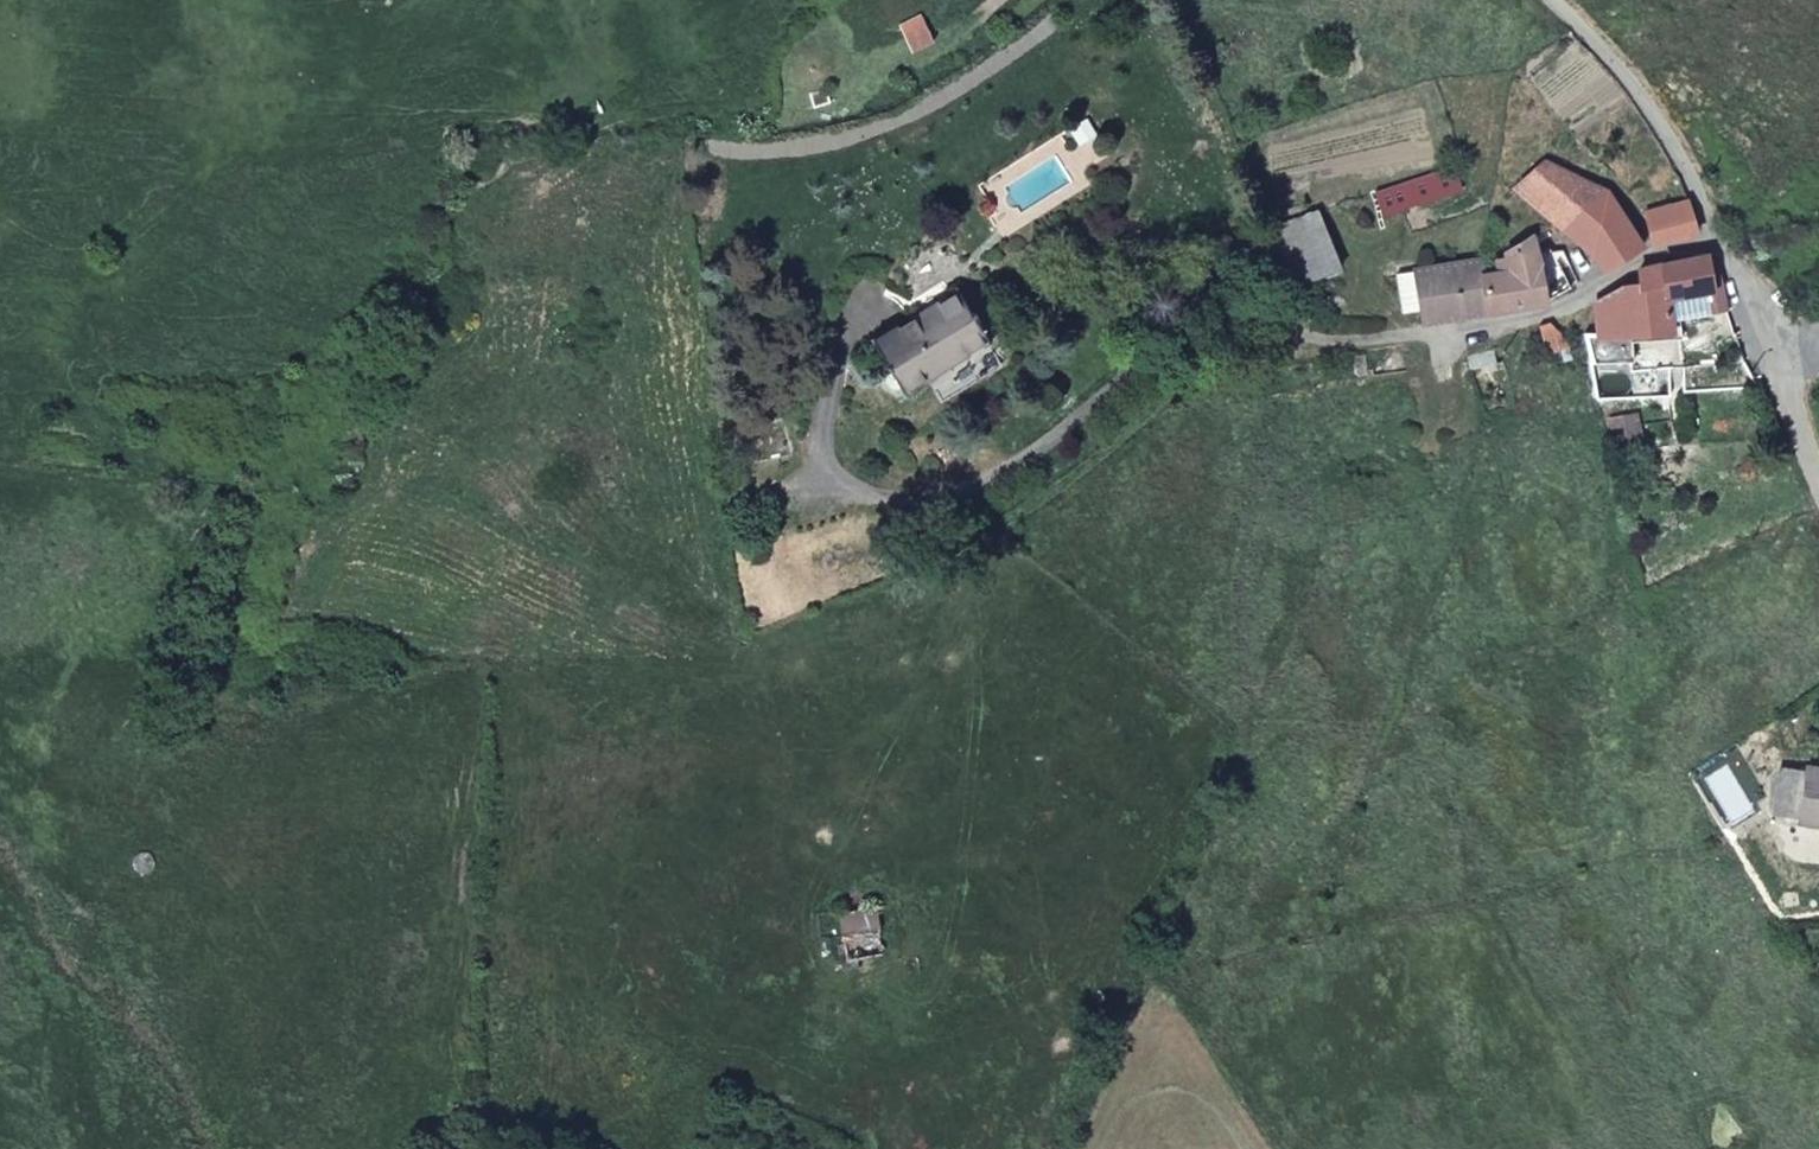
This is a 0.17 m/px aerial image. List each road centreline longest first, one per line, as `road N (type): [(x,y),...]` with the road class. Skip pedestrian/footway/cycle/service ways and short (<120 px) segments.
road 1 (unclassified): [(1556,0),(1661,123),(1717,248),(1795,360)]
road 2 (unclassified): [(1795,360),(1788,382),(1818,484)]

